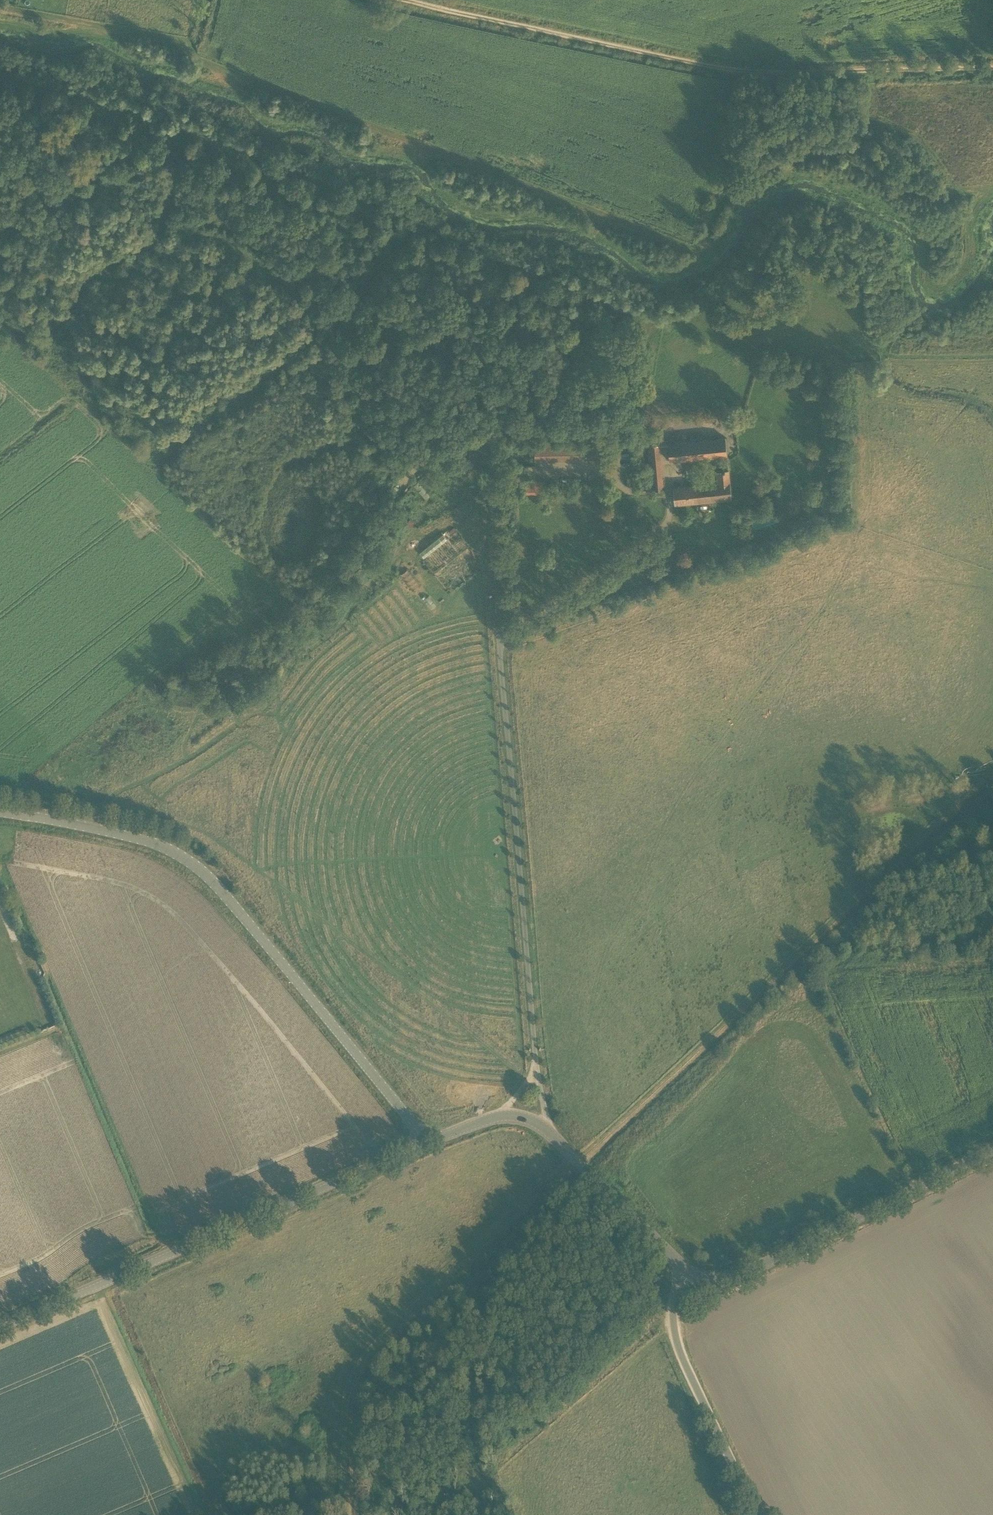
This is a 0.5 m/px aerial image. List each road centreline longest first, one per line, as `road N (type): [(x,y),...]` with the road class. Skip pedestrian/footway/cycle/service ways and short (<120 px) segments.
road 1 (unclassified): [(539,1057),(508,718),(497,433),(512,415),(599,415)]
road 2 (track): [(406,0),(738,71),(992,68)]
road 3 (tertiary): [(434,1141),(192,858),(151,836),(0,810)]
road 4 (tertiary): [(0,1325),(434,1141)]
road 5 (tertiary): [(687,1272),(742,1277),(992,1152)]
road 6 (track): [(680,1302),(491,1465),(512,1514)]
road 7 (unclassified): [(761,1514),(676,1340),(687,1272)]
road 8 (track): [(498,450),(465,439),(420,461),(393,447),(332,331)]
road 9 (tertiary): [(687,1272),(546,1130)]

